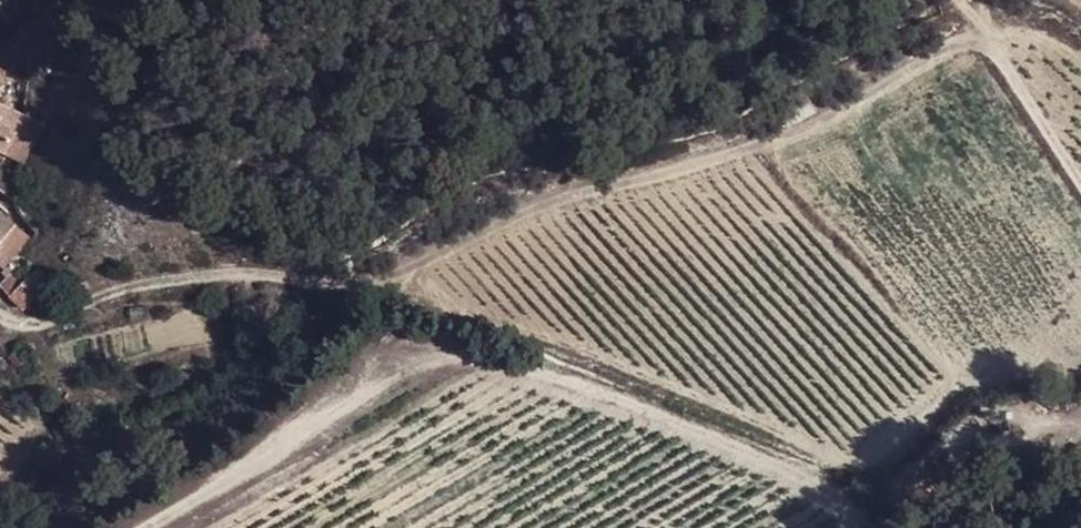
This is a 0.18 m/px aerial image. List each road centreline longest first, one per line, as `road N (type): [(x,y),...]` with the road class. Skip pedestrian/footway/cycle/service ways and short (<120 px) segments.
road 1 (track): [(45,320),(114,291),(202,271),(278,272),(348,291),(567,193),(763,148),(855,105),(974,34),(993,31)]
road 2 (track): [(880,527),(831,492),(597,389),(507,358),(449,354),(154,527)]

